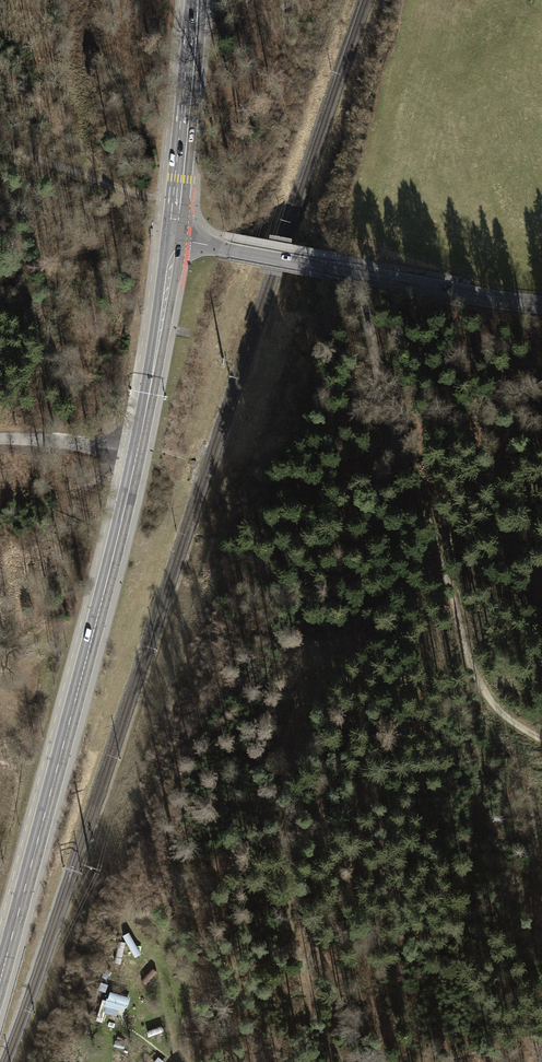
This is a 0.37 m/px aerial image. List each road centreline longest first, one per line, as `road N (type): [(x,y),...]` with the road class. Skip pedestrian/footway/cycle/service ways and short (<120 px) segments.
road 1 (primary): [(137,454),(0,980)]
road 2 (track): [(346,273),(479,690),(541,741)]
road 3 (track): [(307,987),(290,896),(286,786),(299,712),(441,566)]
road 4 (tertiary): [(173,240),(541,304)]
road 5 (track): [(541,370),(400,440),(320,562)]
road 6 (primary): [(197,0),(173,240)]
road 7 (primary): [(173,240),(137,454)]
road 8 (track): [(0,140),(88,172),(129,204),(177,213)]
road 9 (track): [(88,172),(81,0)]
road 10 (unclassified): [(0,439),(137,454)]

